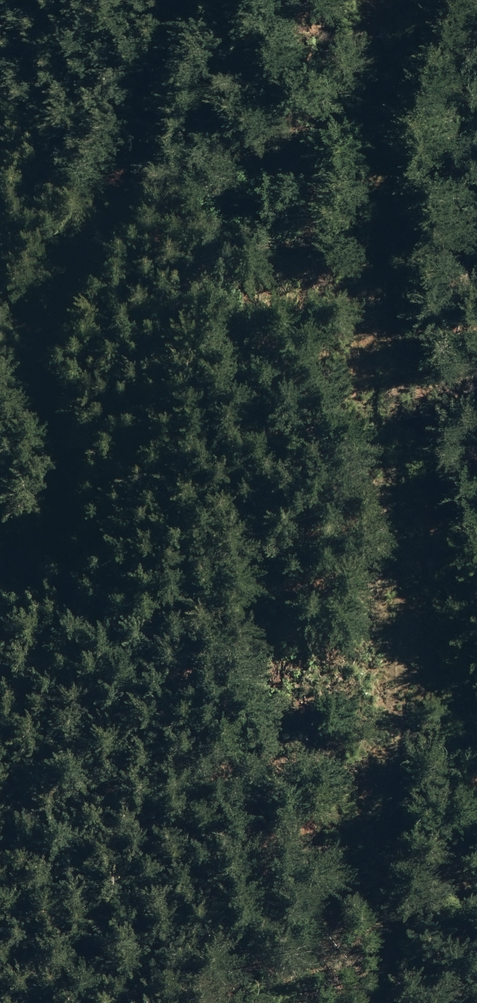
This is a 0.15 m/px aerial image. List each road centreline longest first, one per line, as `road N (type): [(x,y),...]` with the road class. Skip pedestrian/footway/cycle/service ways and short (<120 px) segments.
road 1 (track): [(382,0),(377,260),(397,583),(385,1002)]
road 2 (track): [(0,607),(39,573),(55,532),(36,382),(48,317),(128,186),(193,0)]

